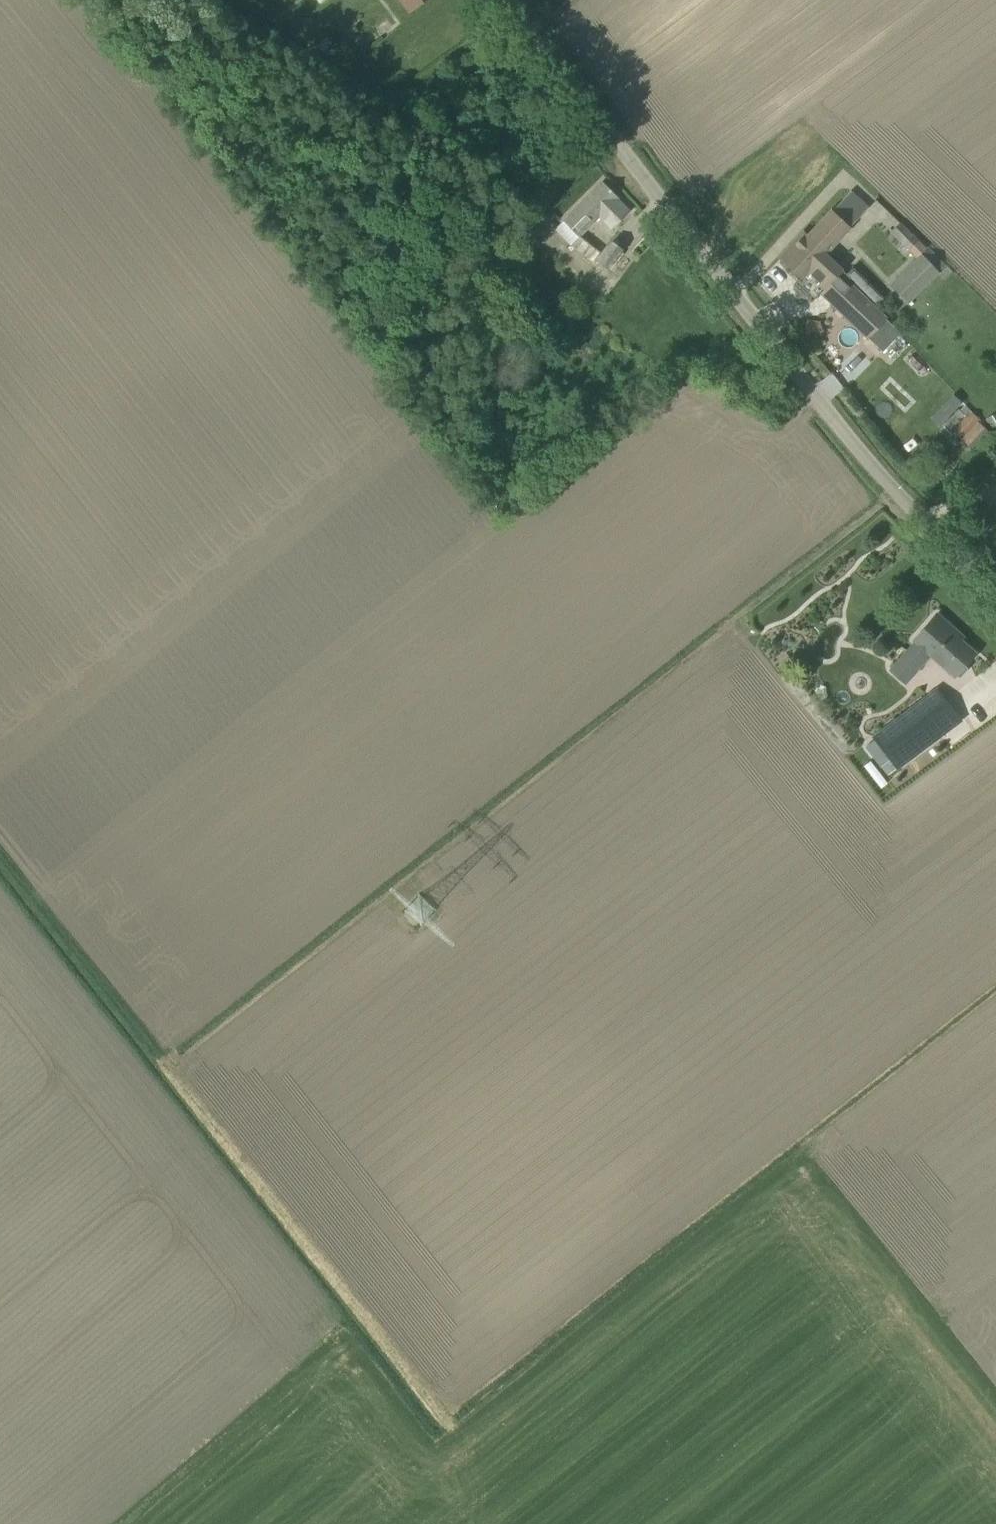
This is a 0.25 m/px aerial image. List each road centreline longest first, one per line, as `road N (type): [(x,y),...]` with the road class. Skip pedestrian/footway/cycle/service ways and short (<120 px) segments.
road 1 (unclassified): [(995,591),(881,484),(507,0)]
road 2 (track): [(440,1413),(0,854)]

